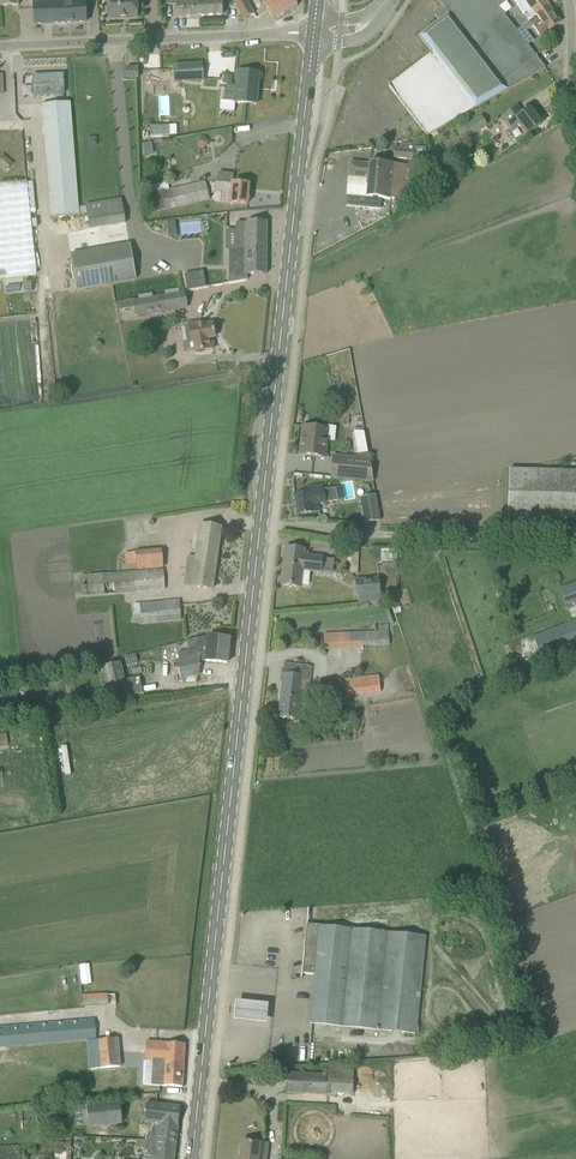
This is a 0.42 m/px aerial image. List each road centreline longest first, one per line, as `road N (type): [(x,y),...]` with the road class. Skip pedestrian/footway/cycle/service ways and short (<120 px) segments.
road 1 (primary): [(192,1158),(313,34)]
road 2 (unclassified): [(0,47),(313,34)]
road 3 (unclassified): [(575,139),(568,0)]

